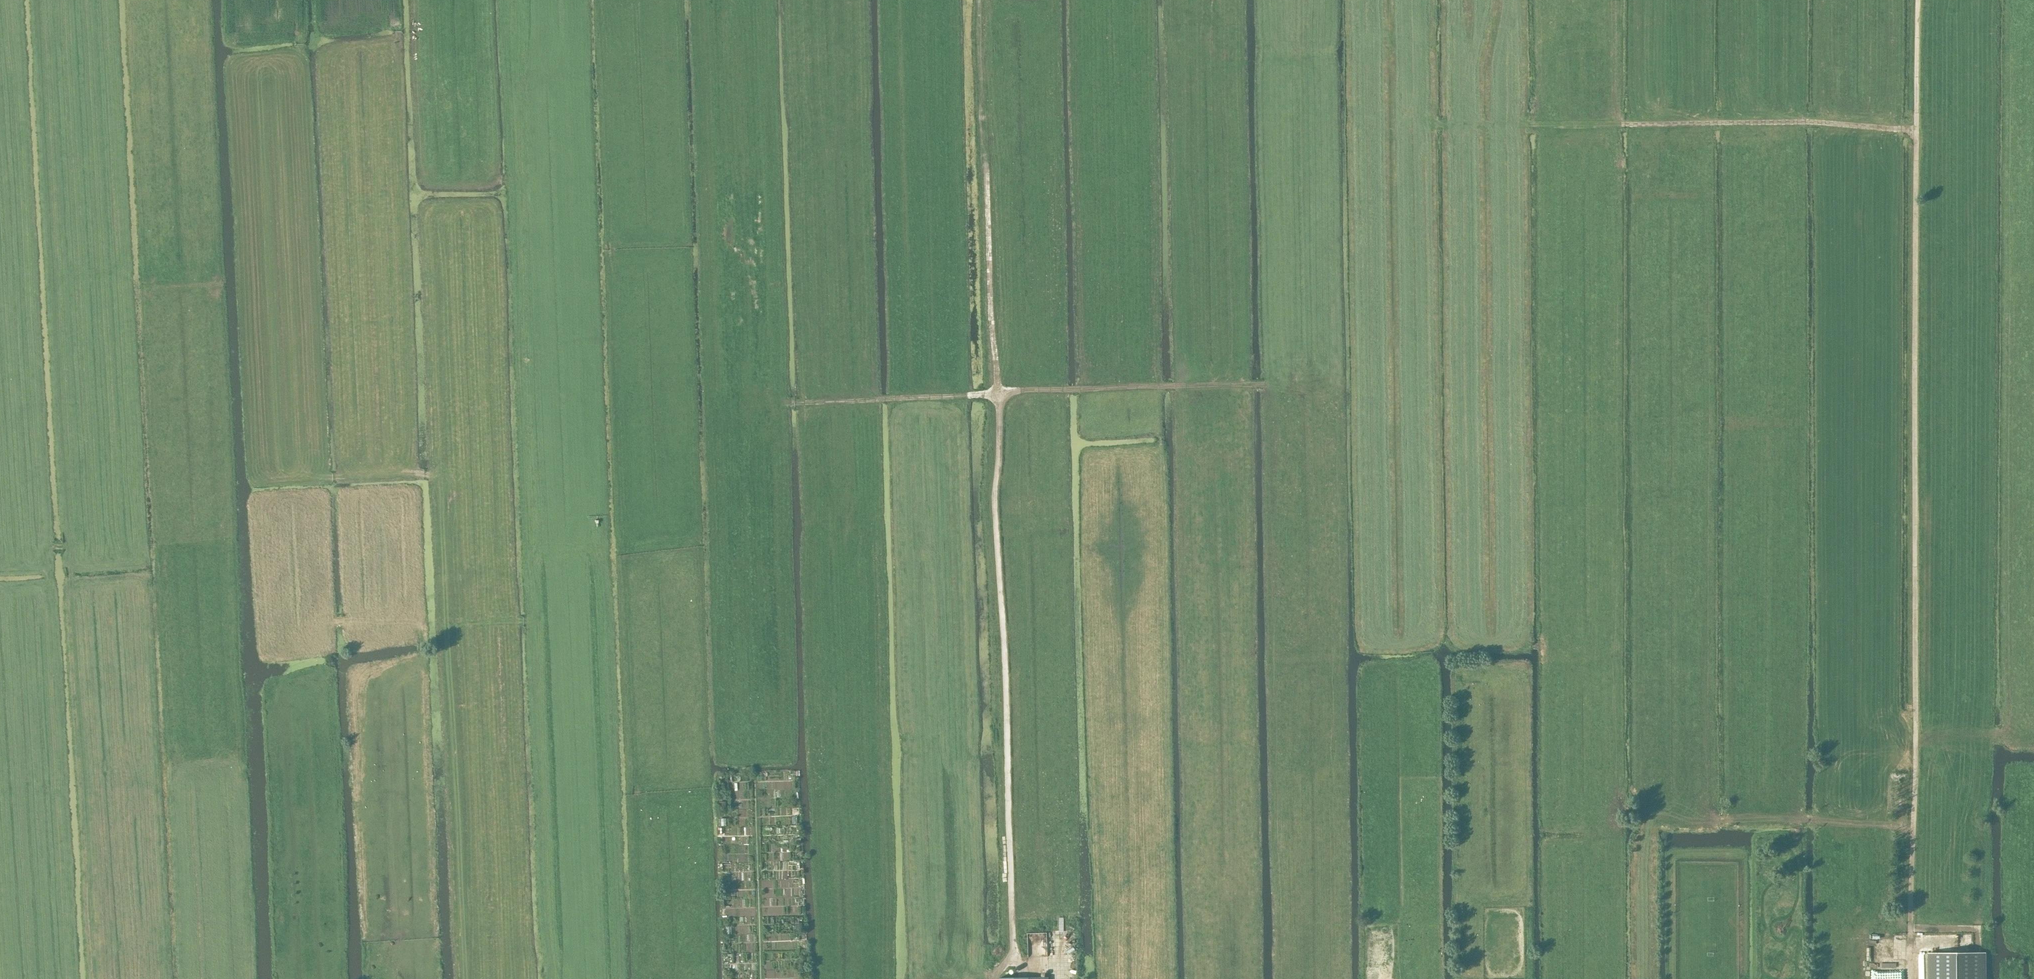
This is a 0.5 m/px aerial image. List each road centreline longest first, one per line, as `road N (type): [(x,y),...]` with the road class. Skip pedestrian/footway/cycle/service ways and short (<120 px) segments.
road 1 (track): [(479,176),(510,178),(525,188),(519,210),(537,618),(452,621),(448,472),(412,473),(404,368)]
road 2 (track): [(1914,132),(1915,978)]
road 3 (track): [(996,395),(1001,434),(991,500),(1016,946),(1067,955),(1067,978)]
road 4 (track): [(1277,240),(1276,368),(1267,383),(786,403)]
road 5 (track): [(1434,131),(1783,122),(1914,132)]
road 6 (track): [(537,618),(553,978)]
road 7 (track): [(996,395),(995,252)]
road 8 (track): [(1919,0),(1914,132)]

